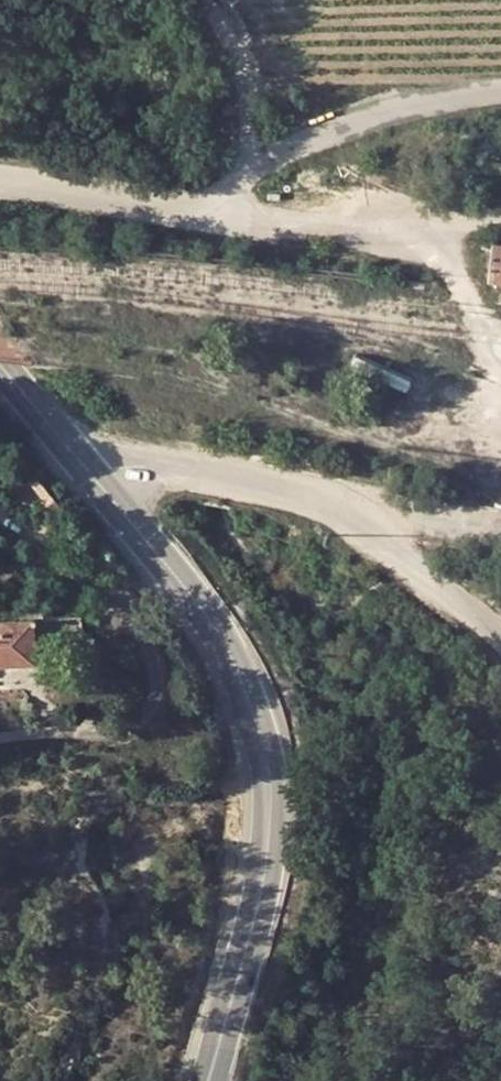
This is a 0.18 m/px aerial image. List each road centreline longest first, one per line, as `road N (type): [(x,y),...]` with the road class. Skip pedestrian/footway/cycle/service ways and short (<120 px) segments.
road 1 (primary): [(214,1080),(273,816),(254,691),(197,590),(85,457)]
road 2 (unclassified): [(500,639),(328,504),(245,478),(85,457)]
road 3 (unclassified): [(258,167),(223,195),(182,204),(0,176)]
road 4 (unclassified): [(500,90),(436,93),(336,128),(258,167)]
road 5 (residential): [(203,0),(237,46),(258,167)]
road 6 (track): [(438,222),(500,353)]
road 7 (primary): [(85,457),(0,366)]

